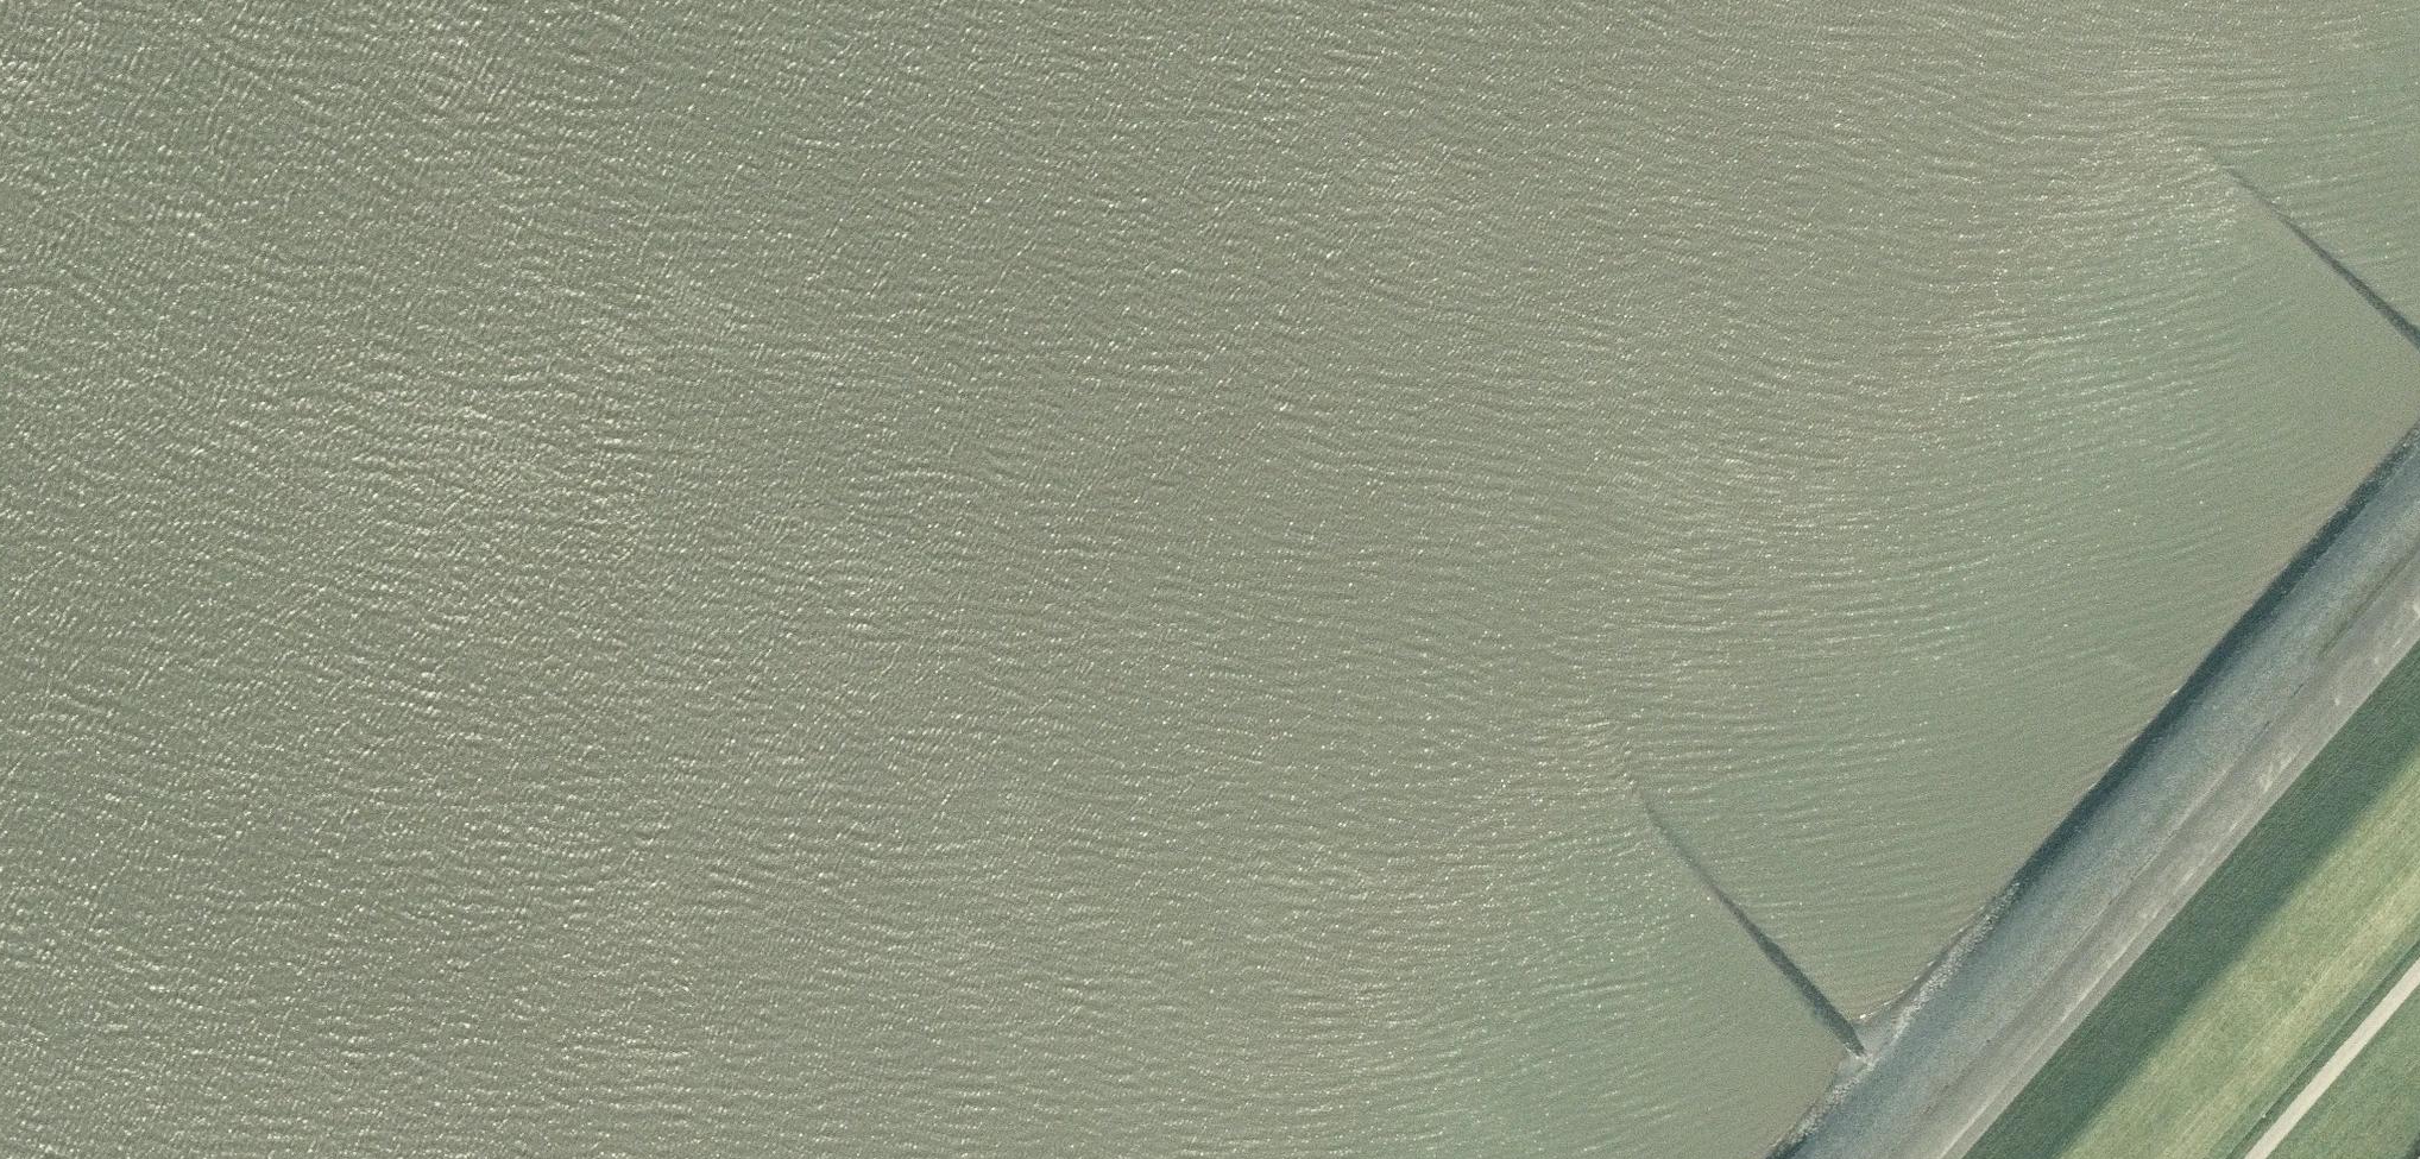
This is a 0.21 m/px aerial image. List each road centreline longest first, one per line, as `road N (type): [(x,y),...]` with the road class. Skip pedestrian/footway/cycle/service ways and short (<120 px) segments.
road 1 (unclassified): [(2259,1158),(2419,975)]

